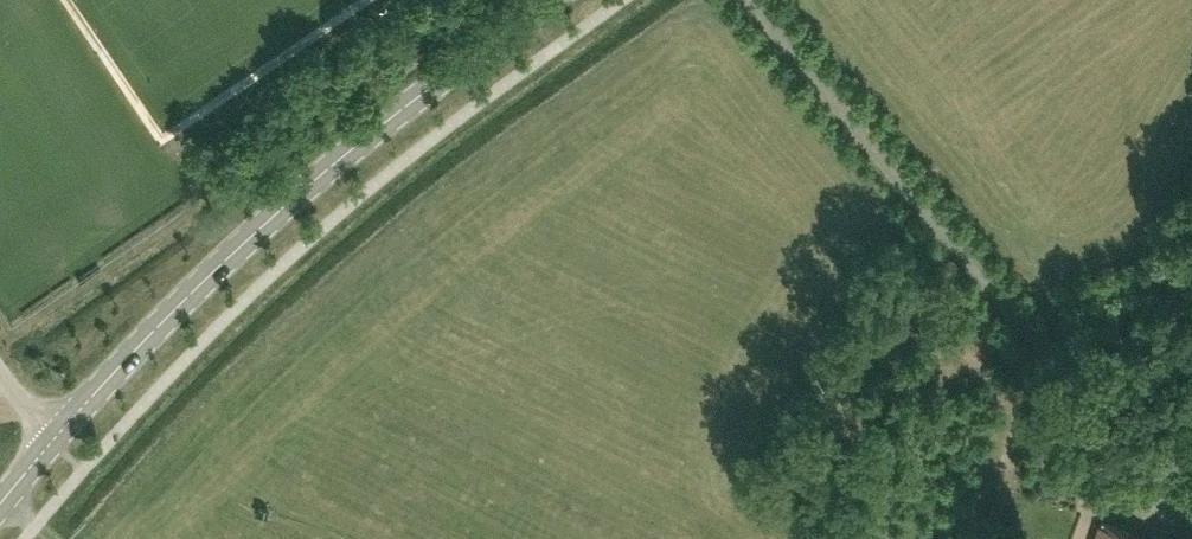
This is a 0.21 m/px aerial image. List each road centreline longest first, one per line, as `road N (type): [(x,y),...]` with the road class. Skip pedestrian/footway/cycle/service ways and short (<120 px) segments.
road 1 (secondary): [(53,444),(227,261),(550,0)]
road 2 (unclassified): [(1191,473),(1093,428),(1070,407),(747,0)]

